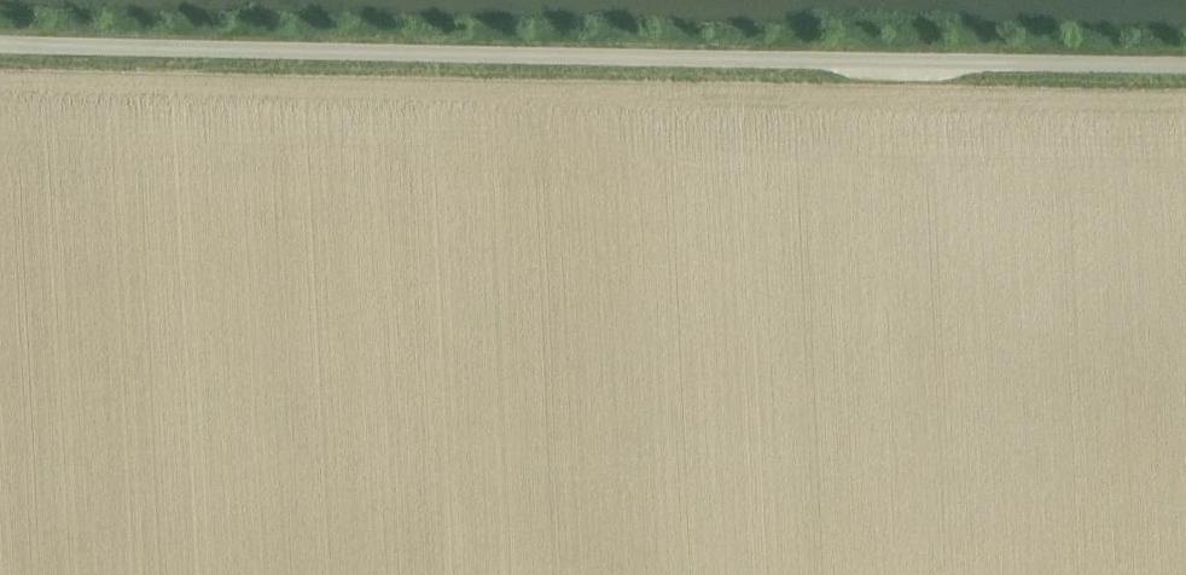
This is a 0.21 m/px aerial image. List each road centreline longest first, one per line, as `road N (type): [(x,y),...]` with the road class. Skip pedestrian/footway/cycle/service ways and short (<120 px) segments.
road 1 (unclassified): [(1185,68),(0,44)]

